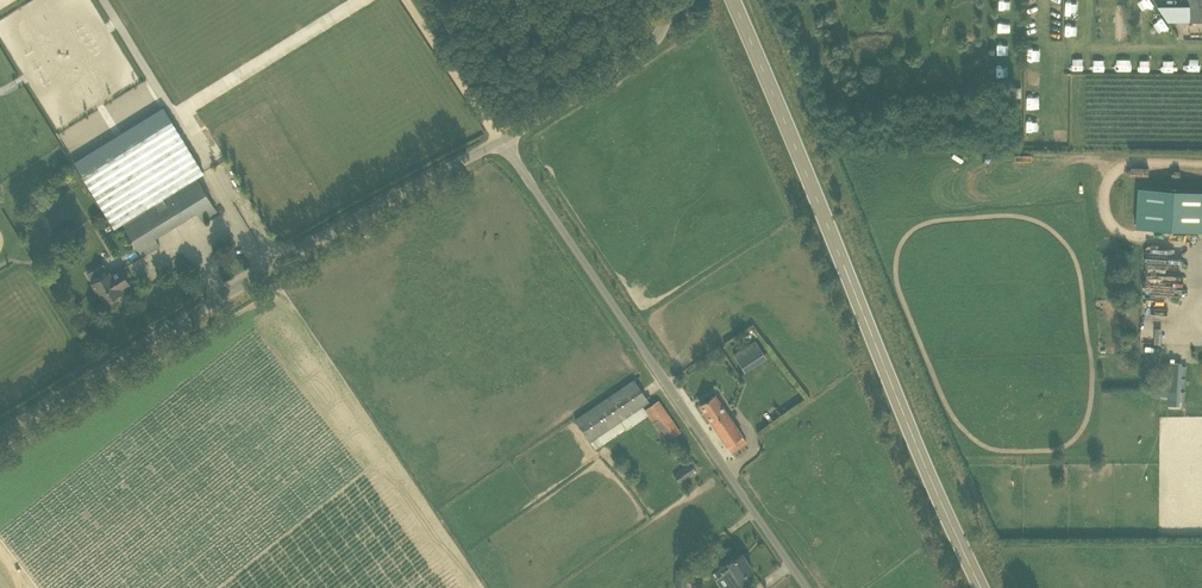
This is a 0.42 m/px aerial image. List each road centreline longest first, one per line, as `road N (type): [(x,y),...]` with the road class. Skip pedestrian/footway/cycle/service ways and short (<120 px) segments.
road 1 (primary): [(982,587),(732,0)]
road 2 (unclassified): [(0,433),(312,240),(501,140)]
road 3 (unclassified): [(814,587),(501,140)]
road 4 (unclassified): [(501,140),(655,45),(668,0)]
road 5 (track): [(411,0),(501,140)]

